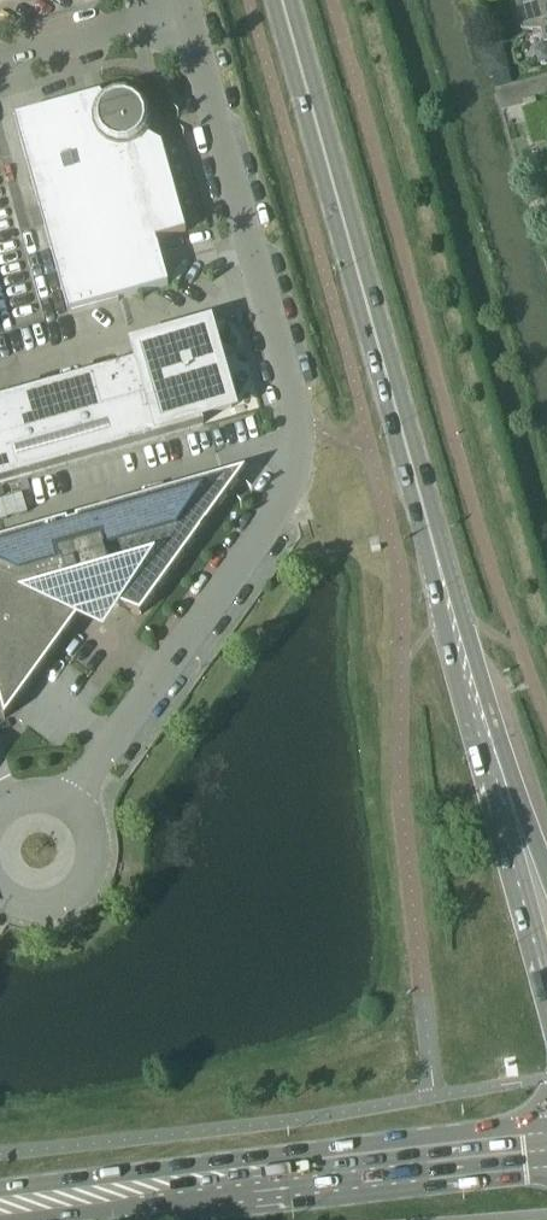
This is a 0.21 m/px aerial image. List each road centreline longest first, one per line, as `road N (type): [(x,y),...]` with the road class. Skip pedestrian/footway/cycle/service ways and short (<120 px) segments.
road 1 (unclassified): [(70,810),(294,488),(302,449),(284,348),(186,16)]
road 2 (secondary): [(475,704),(281,0)]
road 3 (primary): [(0,1209),(546,1143)]
road 4 (secondary): [(475,704),(546,995)]
road 5 (unclassified): [(0,66),(186,16)]
road 6 (secondary): [(546,879),(475,704)]
road 7 (unclassified): [(15,907),(33,912),(69,904),(92,876),(92,839),(70,810)]

